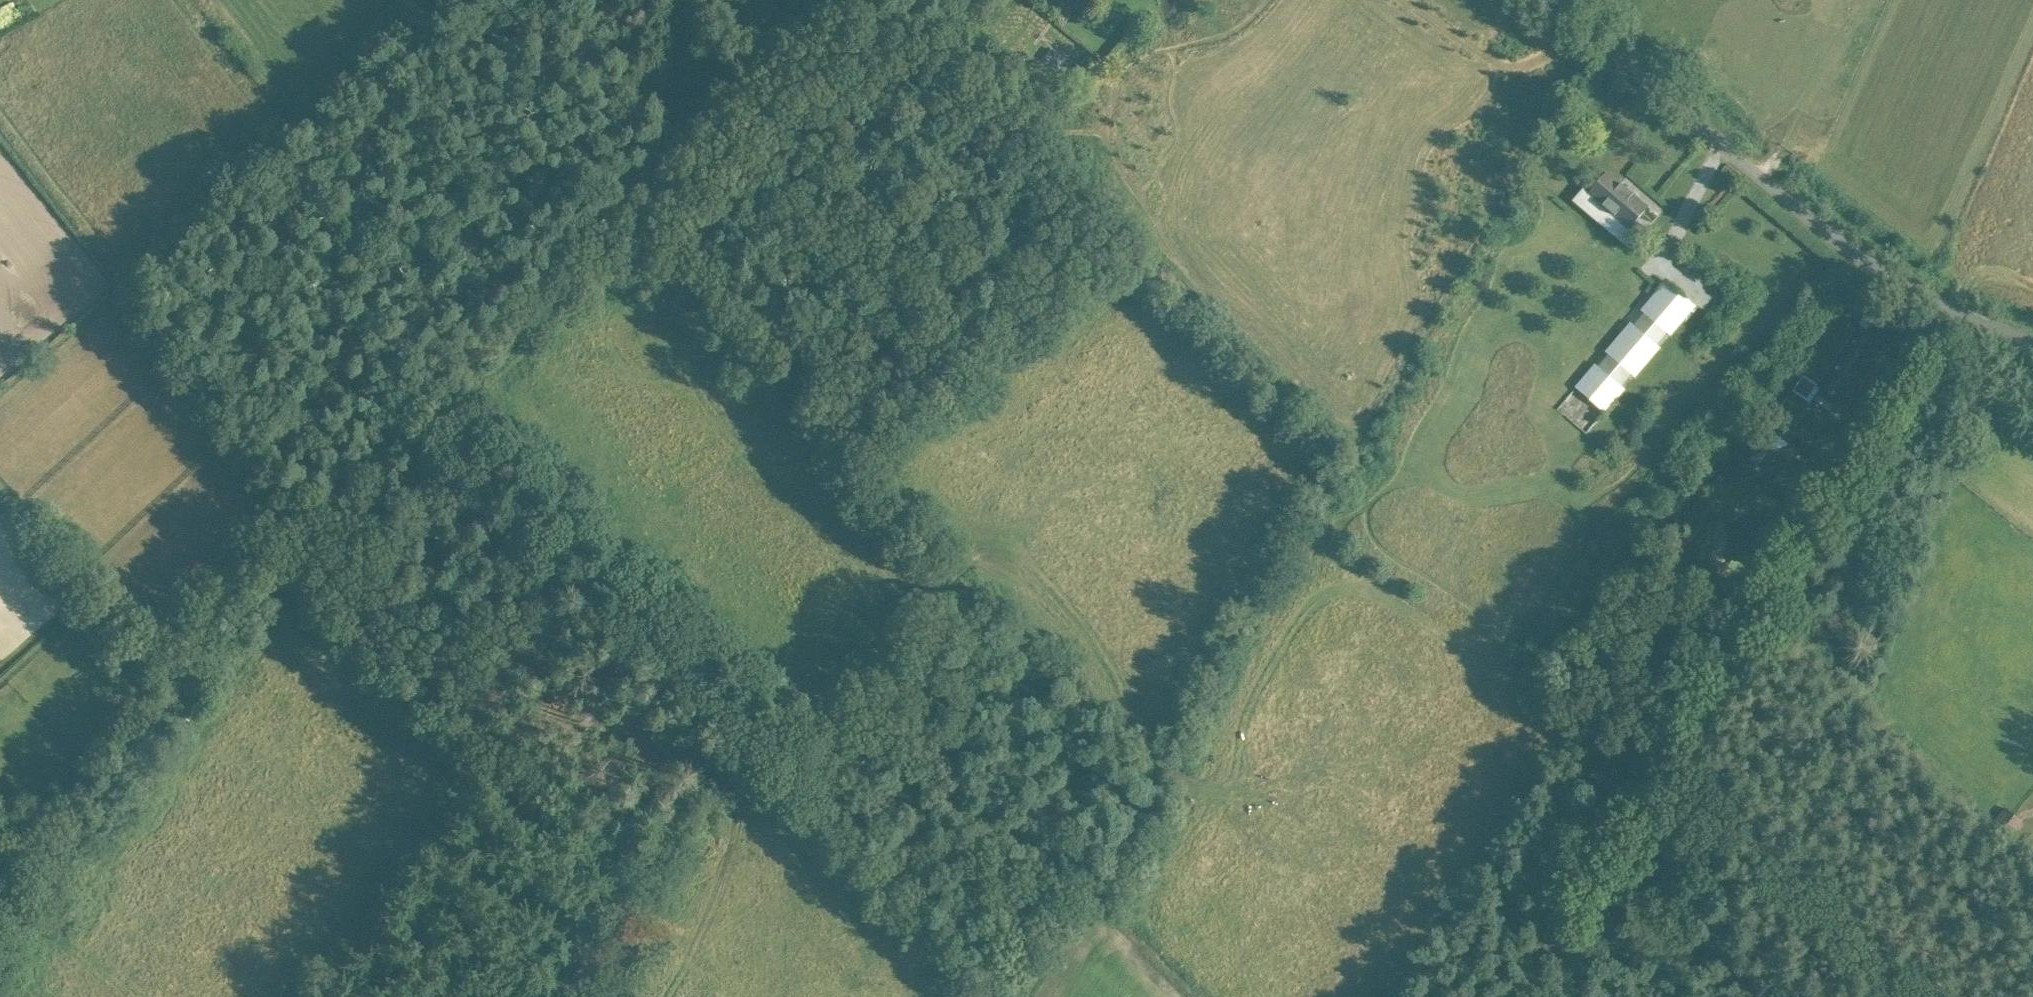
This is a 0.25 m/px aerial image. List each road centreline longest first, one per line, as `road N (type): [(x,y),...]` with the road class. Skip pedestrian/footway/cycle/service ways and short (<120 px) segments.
road 1 (unclassified): [(2032,342),(1967,319),(1882,273),(1556,0)]

